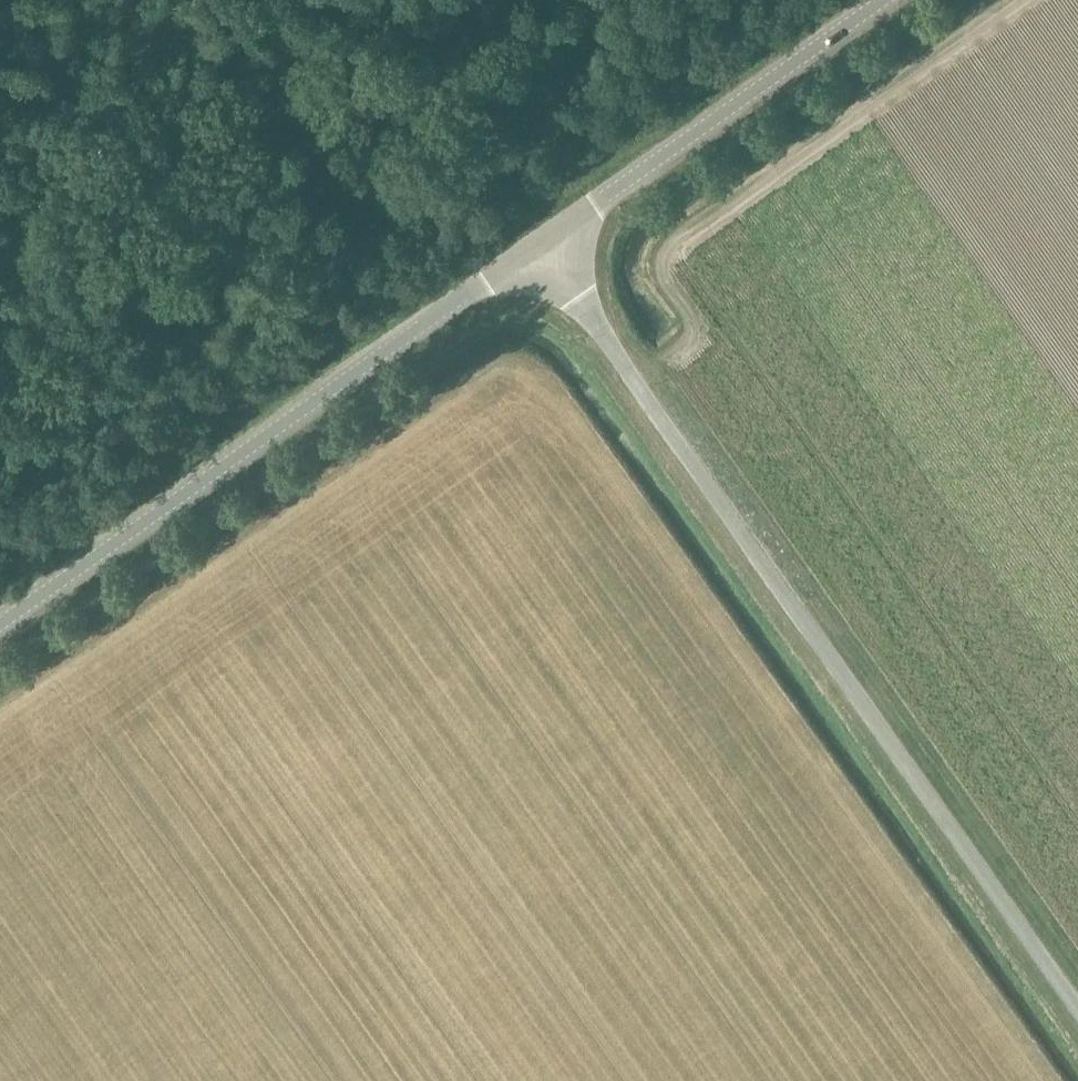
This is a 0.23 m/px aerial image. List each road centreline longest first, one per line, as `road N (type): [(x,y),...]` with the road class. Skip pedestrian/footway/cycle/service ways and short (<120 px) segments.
road 1 (unclassified): [(540,242),(1077,1010)]
road 2 (track): [(0,499),(421,196),(473,137),(569,0)]
road 3 (unclassified): [(0,623),(540,242)]
road 4 (unclassified): [(540,242),(883,0)]

